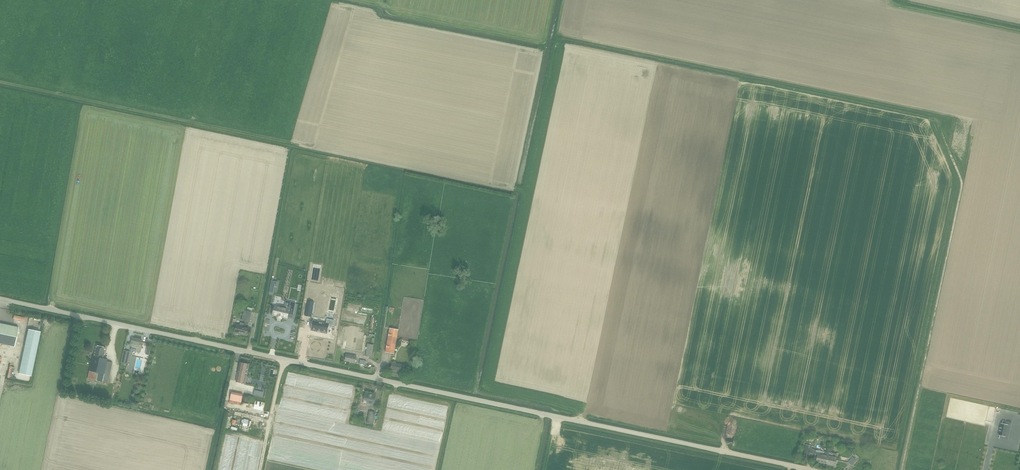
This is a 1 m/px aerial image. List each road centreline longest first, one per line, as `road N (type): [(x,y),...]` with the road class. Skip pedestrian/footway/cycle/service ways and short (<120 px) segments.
road 1 (unclassified): [(809,469),(0,299)]
road 2 (track): [(902,469),(962,183),(936,120)]
road 3 (track): [(289,143),(0,82)]
road 4 (track): [(895,4),(1019,33)]

